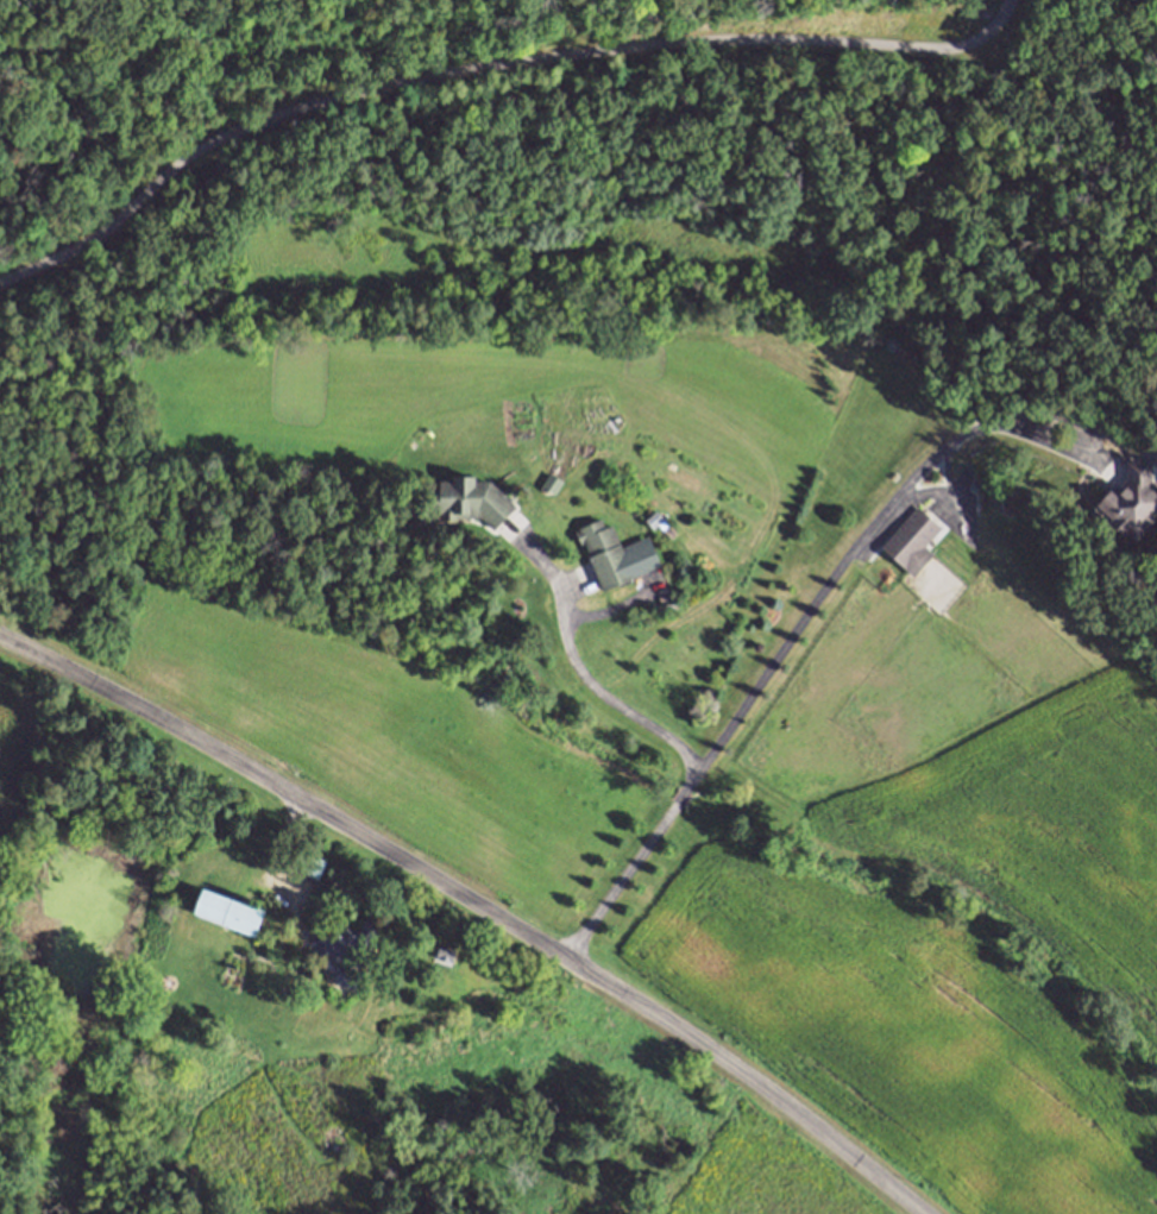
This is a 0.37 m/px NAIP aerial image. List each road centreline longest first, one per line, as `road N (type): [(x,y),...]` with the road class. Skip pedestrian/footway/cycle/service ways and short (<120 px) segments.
road 1 (residential): [(922,1213),(641,1006),(206,744),(0,637)]

